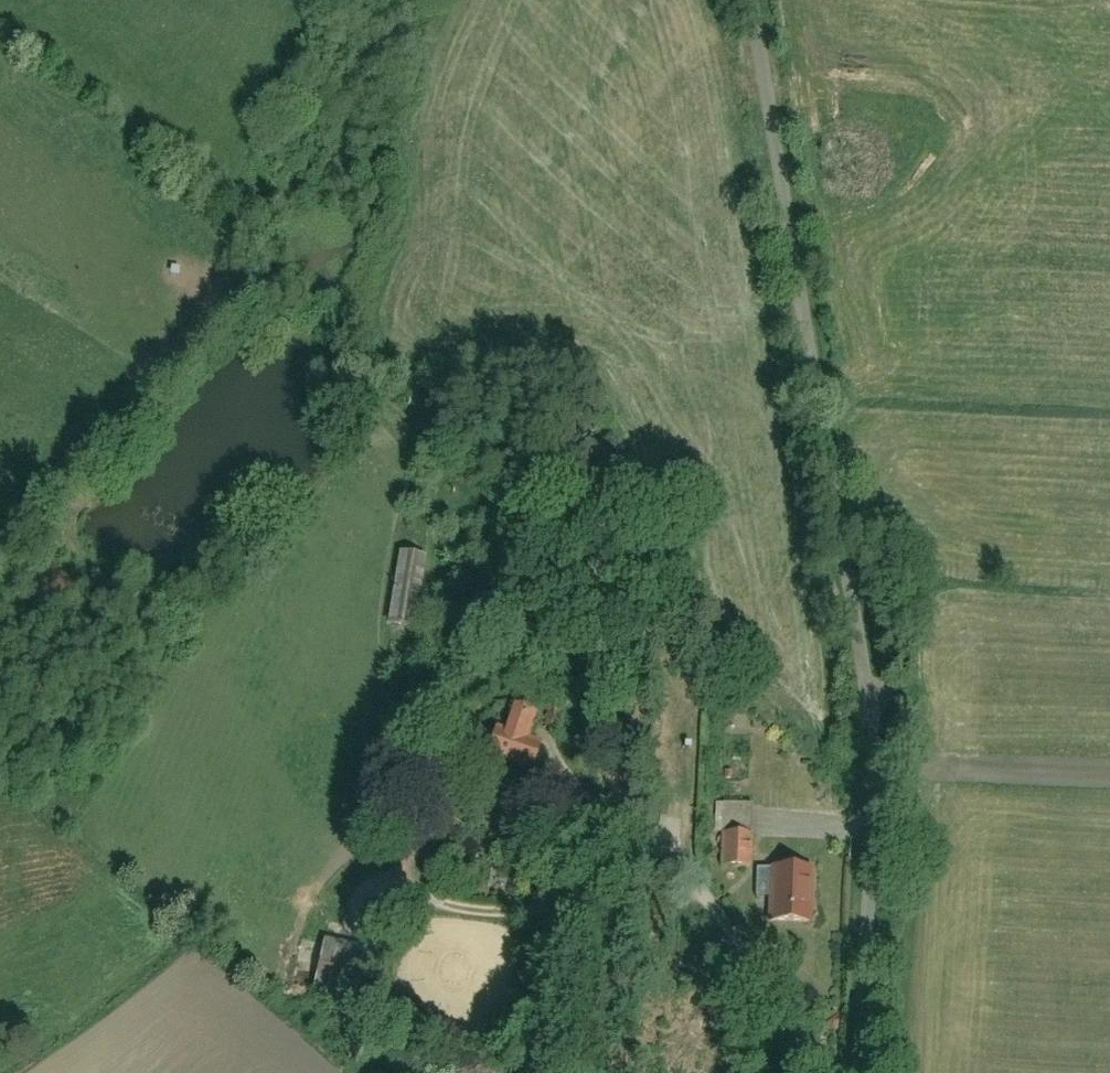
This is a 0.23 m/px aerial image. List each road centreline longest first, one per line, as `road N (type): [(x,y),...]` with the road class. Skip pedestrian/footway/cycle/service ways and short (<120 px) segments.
road 1 (residential): [(862,1072),(876,797),(870,663),(753,0)]
road 2 (residential): [(814,1072),(668,855),(670,781)]

